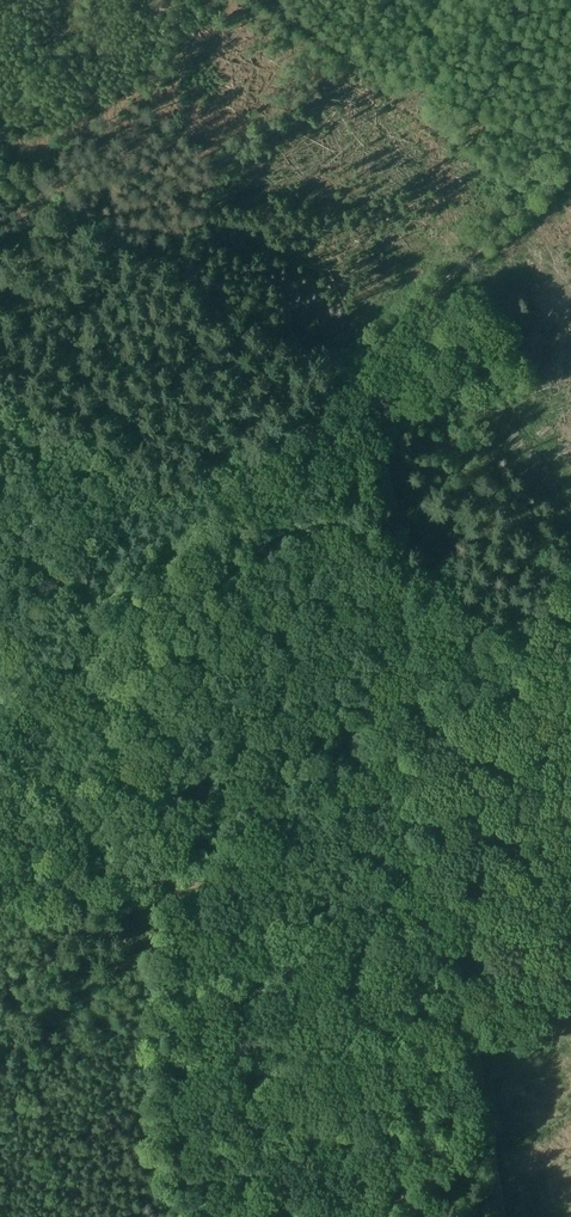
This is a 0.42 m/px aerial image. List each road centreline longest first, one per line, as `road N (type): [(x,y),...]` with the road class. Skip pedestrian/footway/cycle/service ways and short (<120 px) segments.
road 1 (track): [(503,1216),(374,389),(356,374)]
road 2 (track): [(356,374),(0,720)]
road 3 (track): [(356,374),(570,165)]

